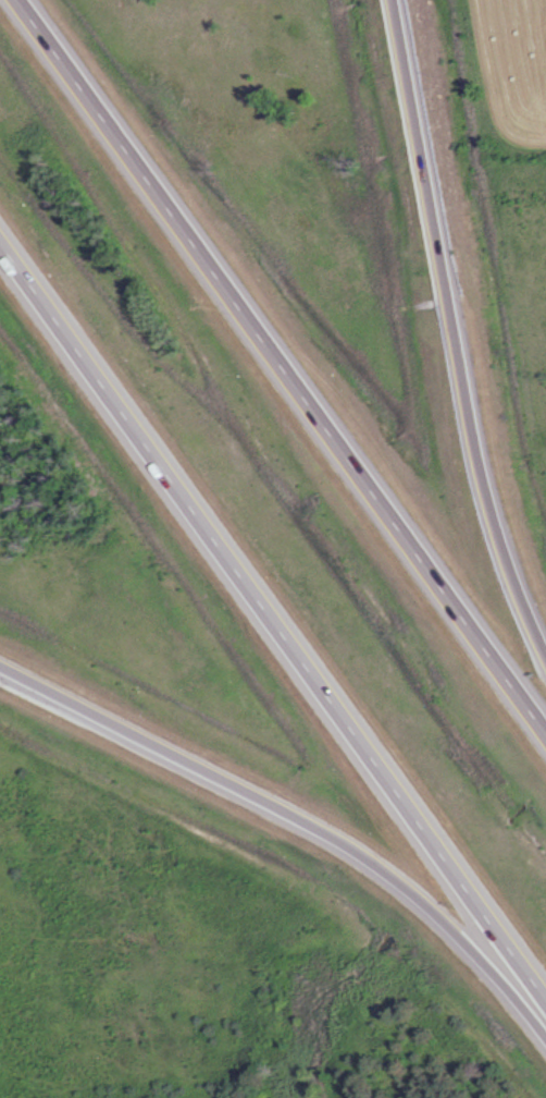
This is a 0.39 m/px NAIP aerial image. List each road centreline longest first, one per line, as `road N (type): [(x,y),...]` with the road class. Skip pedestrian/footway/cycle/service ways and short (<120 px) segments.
road 1 (motorway): [(0,238),(545,993)]
road 2 (motorway): [(545,730),(18,0)]
road 3 (motorway): [(545,647),(484,465),(407,0)]
road 4 (motorway): [(0,667),(319,825),(454,930),(545,1030)]

